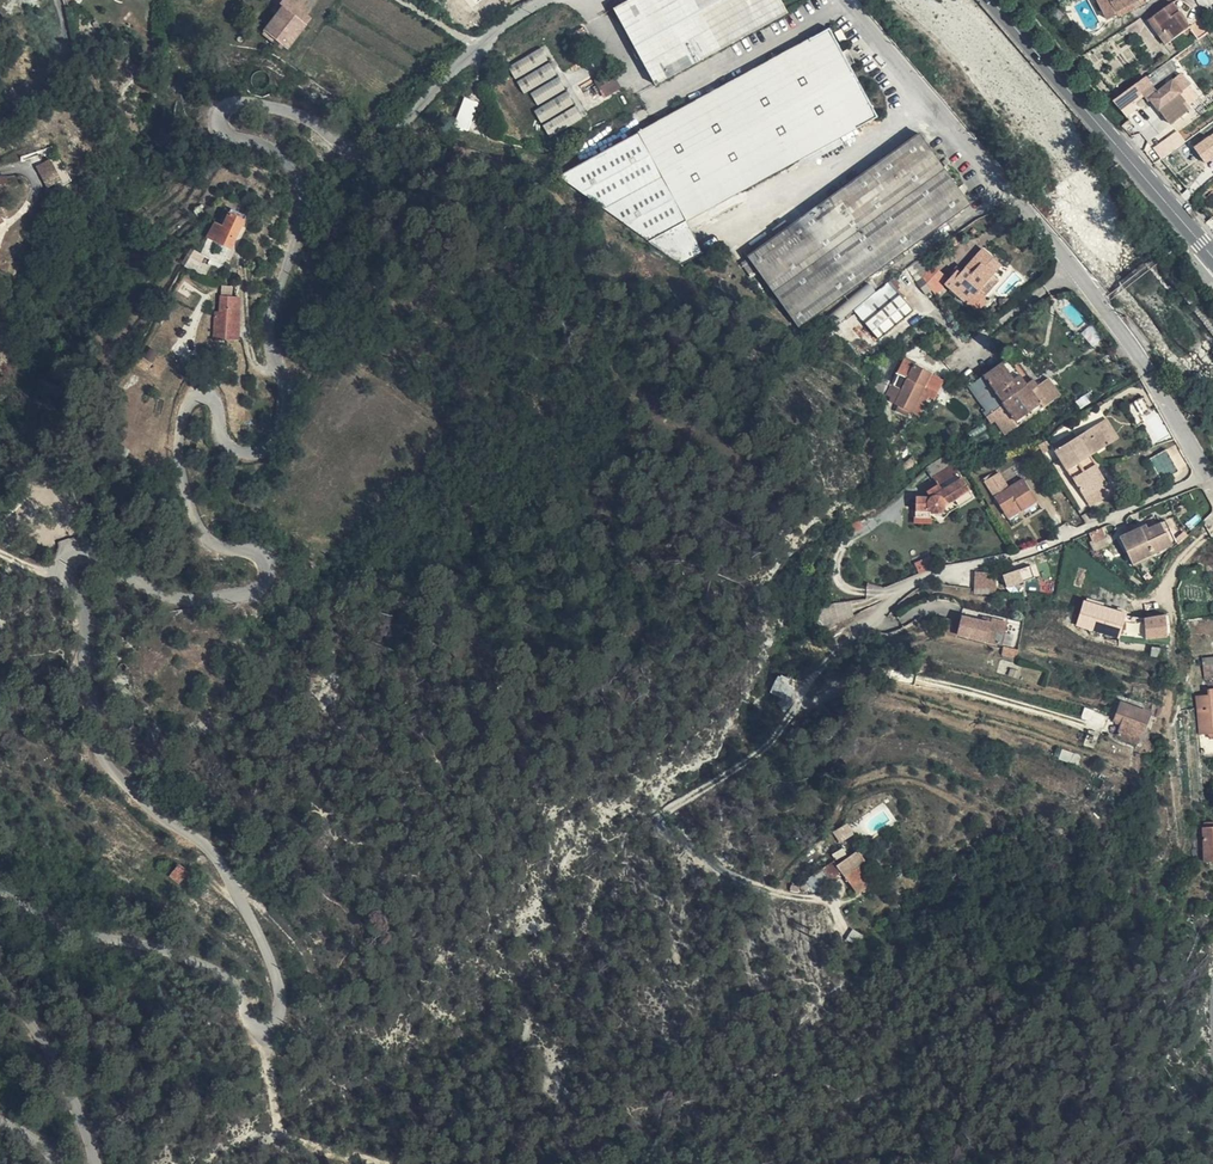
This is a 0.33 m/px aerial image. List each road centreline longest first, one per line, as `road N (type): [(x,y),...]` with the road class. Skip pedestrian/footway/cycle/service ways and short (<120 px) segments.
road 1 (unclassified): [(547,0),(477,44),(378,143),(353,151),(281,111),(239,104),(222,111),(225,123),(295,163),(305,188),(271,323),(271,356),(289,397),(282,437),(262,462),(233,464),(221,401),(205,389),(192,405),(180,448),(201,539),(217,549),(269,549),(267,591),(173,603),(74,544),(71,566),(92,613),(96,743),(166,826),(202,840),(226,865),(280,978),(287,1016),(269,1034),(252,1024),(233,985),(204,959),(88,937),(0,887)]
road 2 (residential): [(1212,484),(1141,352),(846,0)]
road 3 (track): [(870,624),(831,661),(773,746),(676,807),(658,827),(665,841),(729,880),(832,907)]
road 4 (track): [(796,1163),(790,1109),(892,1080),(889,1029),(857,985),(832,907)]
road 5 (secondary): [(1212,258),(991,0)]
road 6 (unclassified): [(0,981),(45,1049),(99,1163)]
road 7 (track): [(269,1034),(276,1136),(349,1163)]

